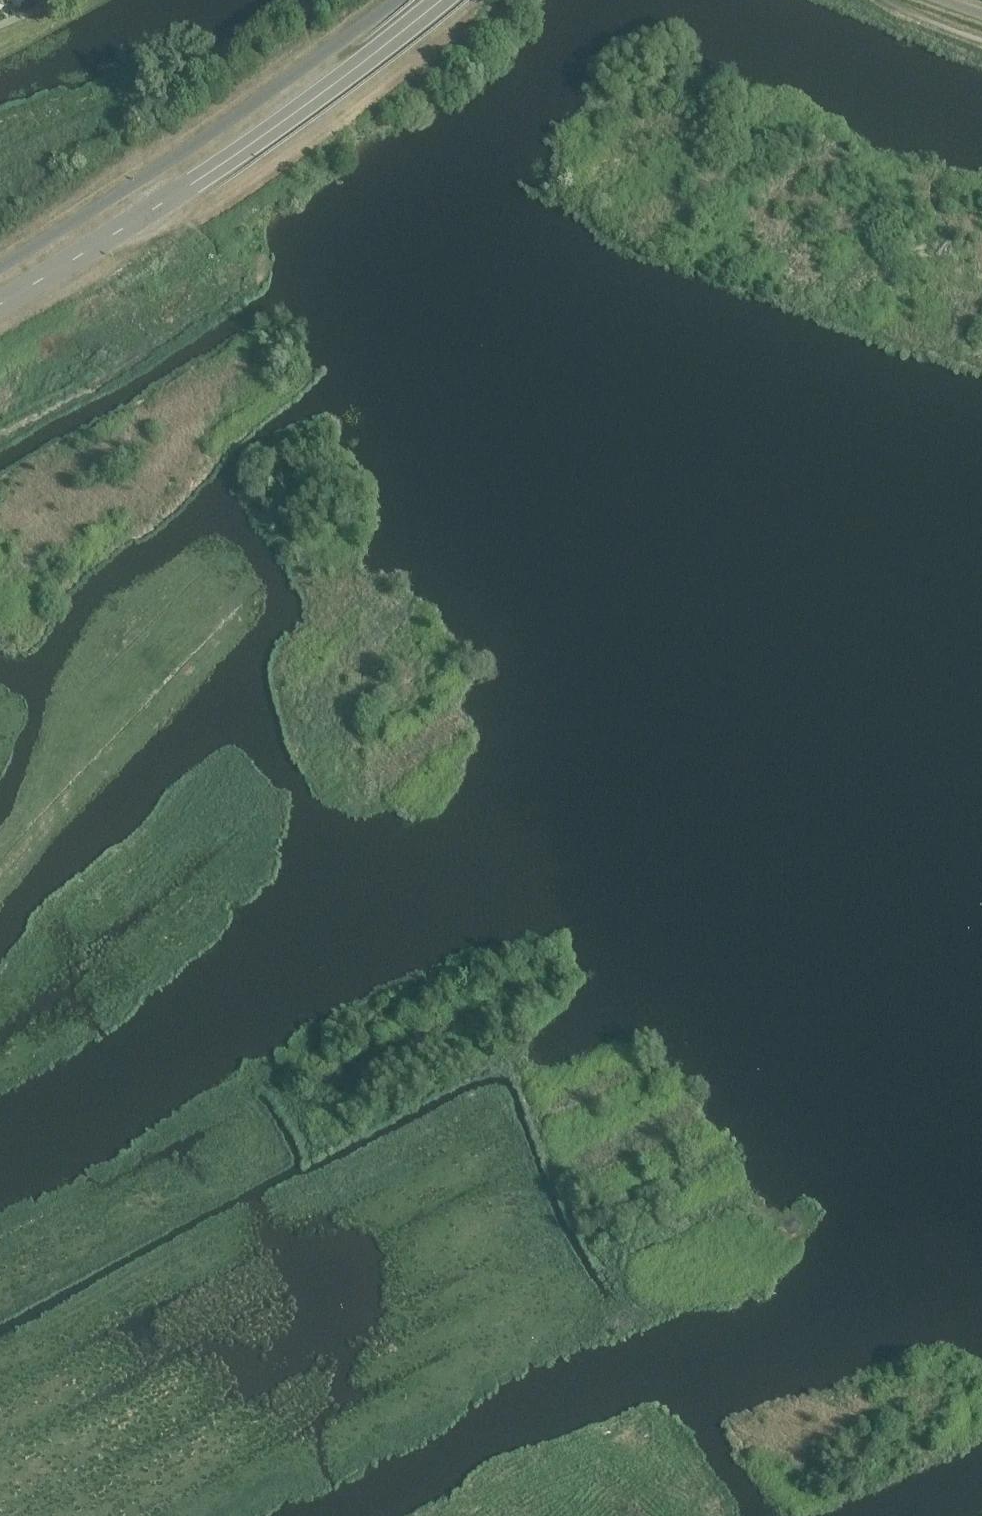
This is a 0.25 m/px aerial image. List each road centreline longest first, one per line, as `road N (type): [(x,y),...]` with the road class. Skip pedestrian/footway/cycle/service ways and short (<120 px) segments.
road 1 (unclassified): [(0,304),(171,198),(446,0)]

